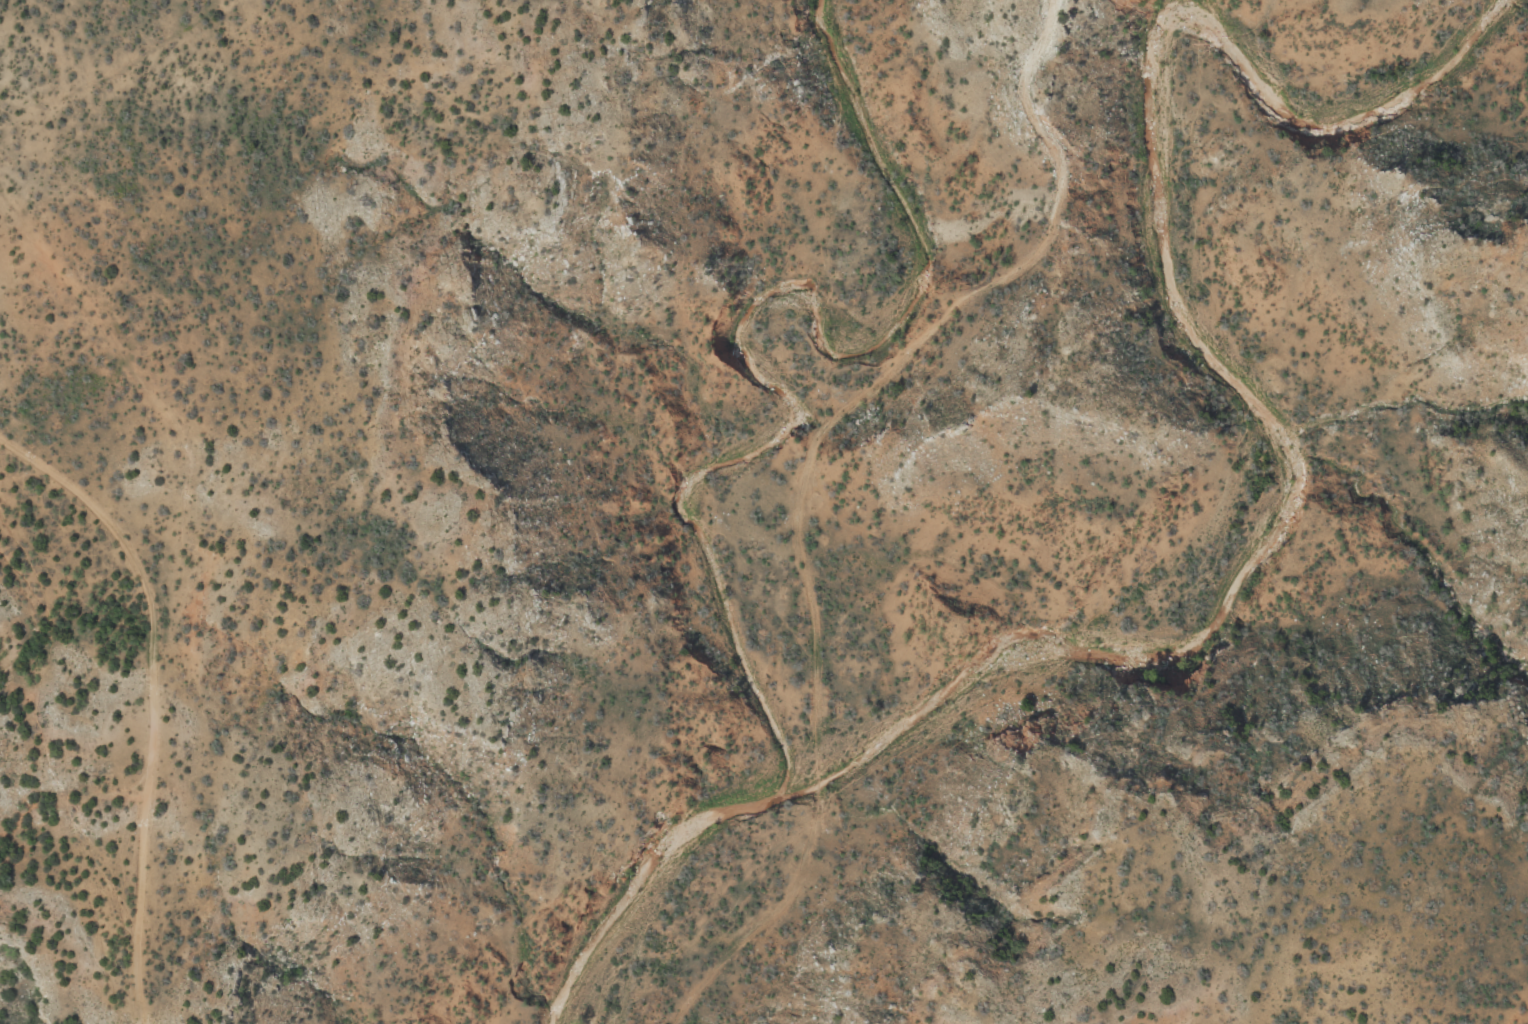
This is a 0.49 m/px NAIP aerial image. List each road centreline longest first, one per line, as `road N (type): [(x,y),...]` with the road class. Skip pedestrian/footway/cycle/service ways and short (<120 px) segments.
road 1 (track): [(141,1023),(142,835),(100,721),(0,634)]

